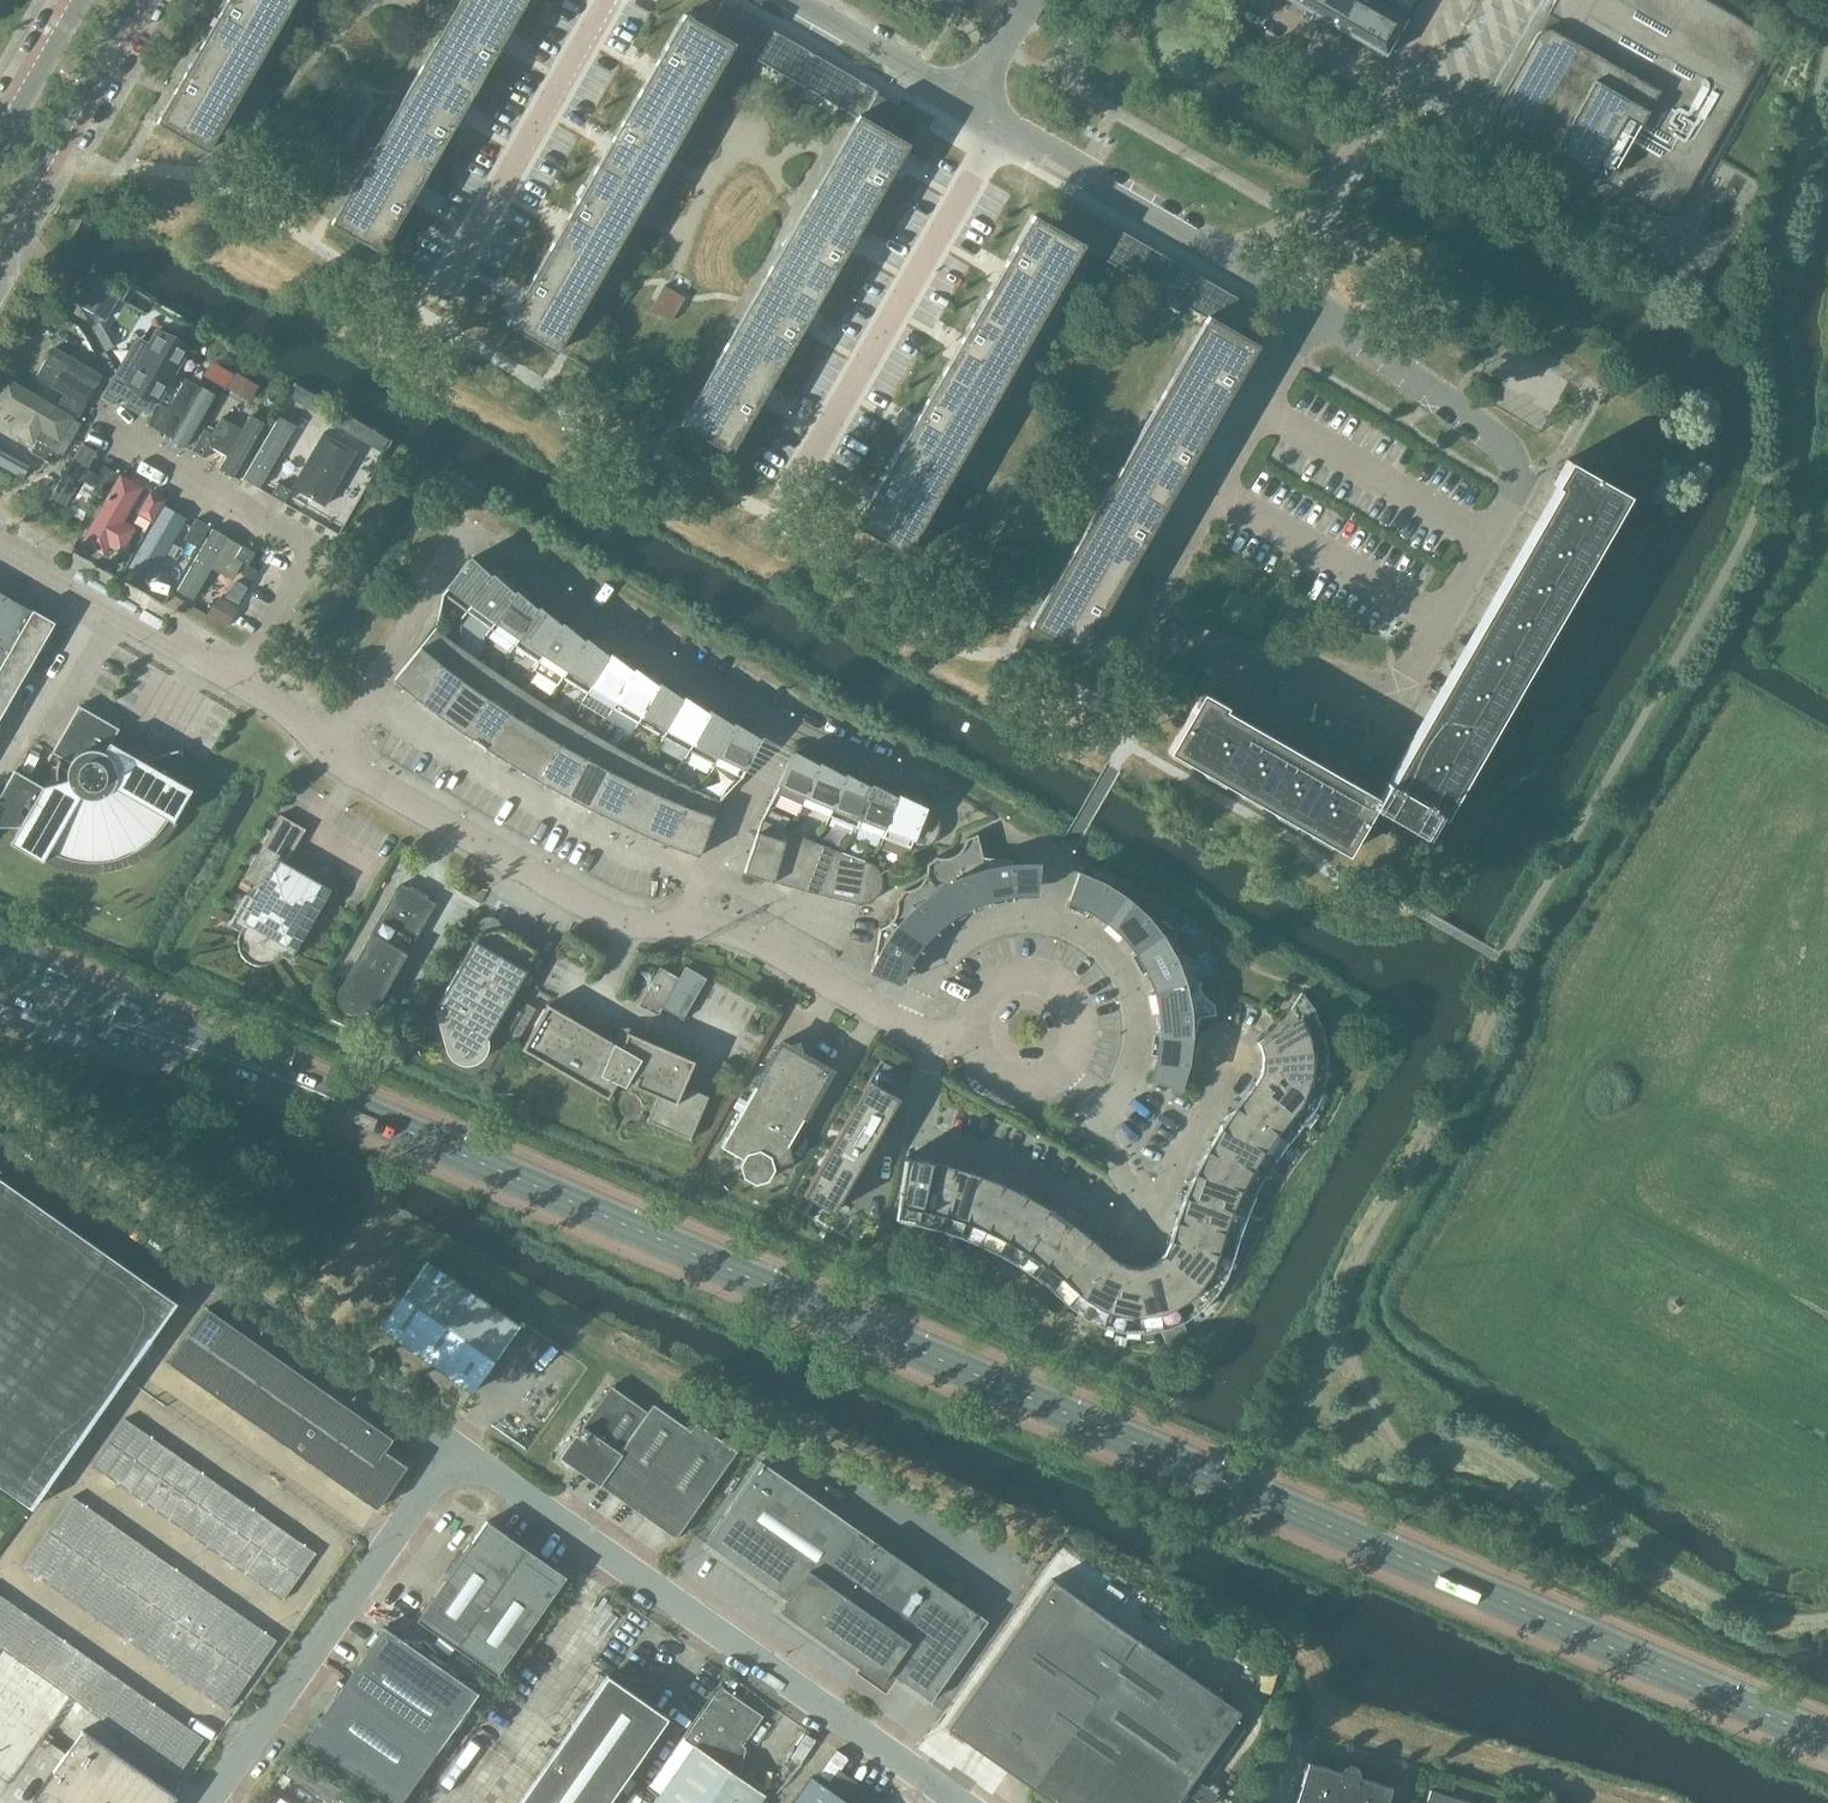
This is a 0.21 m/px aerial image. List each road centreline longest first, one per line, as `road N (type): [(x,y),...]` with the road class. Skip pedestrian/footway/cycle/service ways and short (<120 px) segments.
road 1 (secondary): [(1827,1742),(342,1103),(0,971)]
road 2 (residential): [(334,750),(466,532),(588,617),(785,724)]
road 3 (unclassified): [(950,1802),(464,1451)]
road 4 (unclassified): [(464,1451),(0,1128)]
road 5 (unclassified): [(216,1802),(464,1451)]
road 6 (residential): [(678,921),(617,914),(578,899),(371,780),(334,750)]
road 7 (residential): [(241,682),(310,552),(124,443)]
road 8 (residential): [(1231,263),(1329,189),(1436,0)]
road 9 (residential): [(970,1036),(981,990),(1007,972),(1055,977),(1079,1005),(1073,1057),(1043,1080),(1005,1079),(976,1054)]
road 10 (residential): [(970,1036),(933,1033),(767,945),(678,921)]
road 11 (residential): [(1231,263),(970,102)]
road 12 (residential): [(241,682),(0,542)]
road 13 (tertiary): [(0,234),(136,0)]
road 14 (residential): [(678,921),(785,724)]
road 15 (residential): [(970,102),(792,0)]
road 16 (tertiary): [(82,0),(0,143)]
road 17 (residential): [(930,783),(785,724)]

